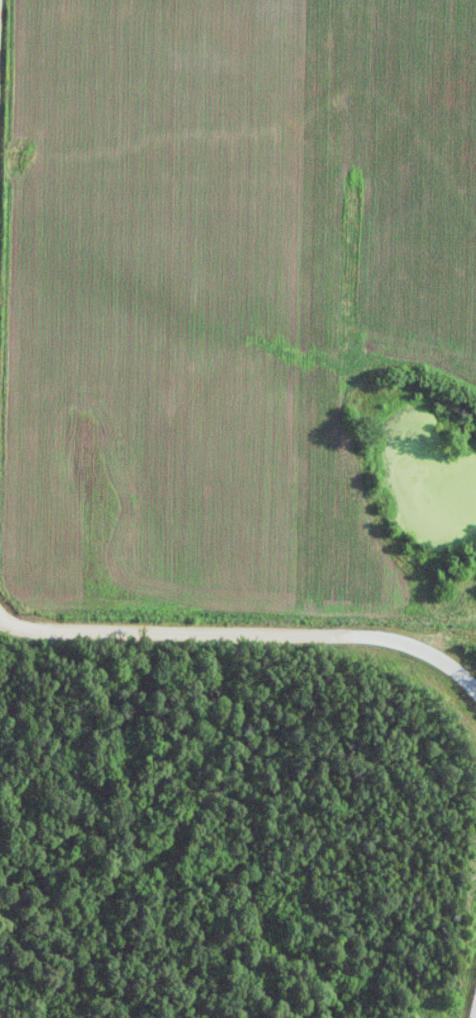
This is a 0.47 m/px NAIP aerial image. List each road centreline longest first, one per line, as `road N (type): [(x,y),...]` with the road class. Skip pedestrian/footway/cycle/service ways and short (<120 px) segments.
road 1 (residential): [(0,619),(26,632),(386,640)]

